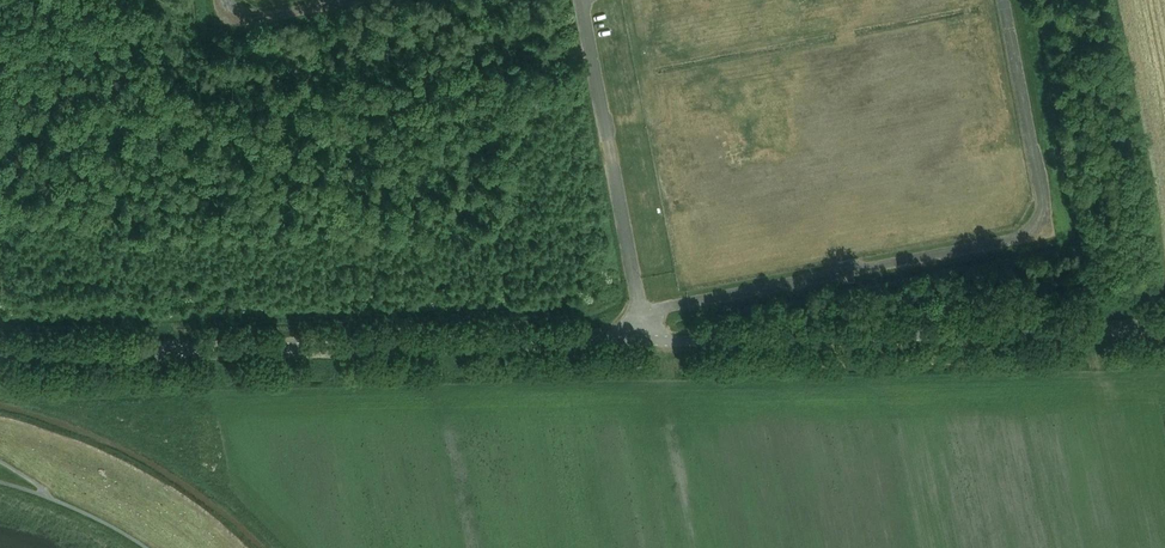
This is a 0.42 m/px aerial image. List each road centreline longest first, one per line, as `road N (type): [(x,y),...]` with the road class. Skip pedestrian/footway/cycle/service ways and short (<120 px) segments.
road 1 (unclassified): [(0,354),(1164,329)]

